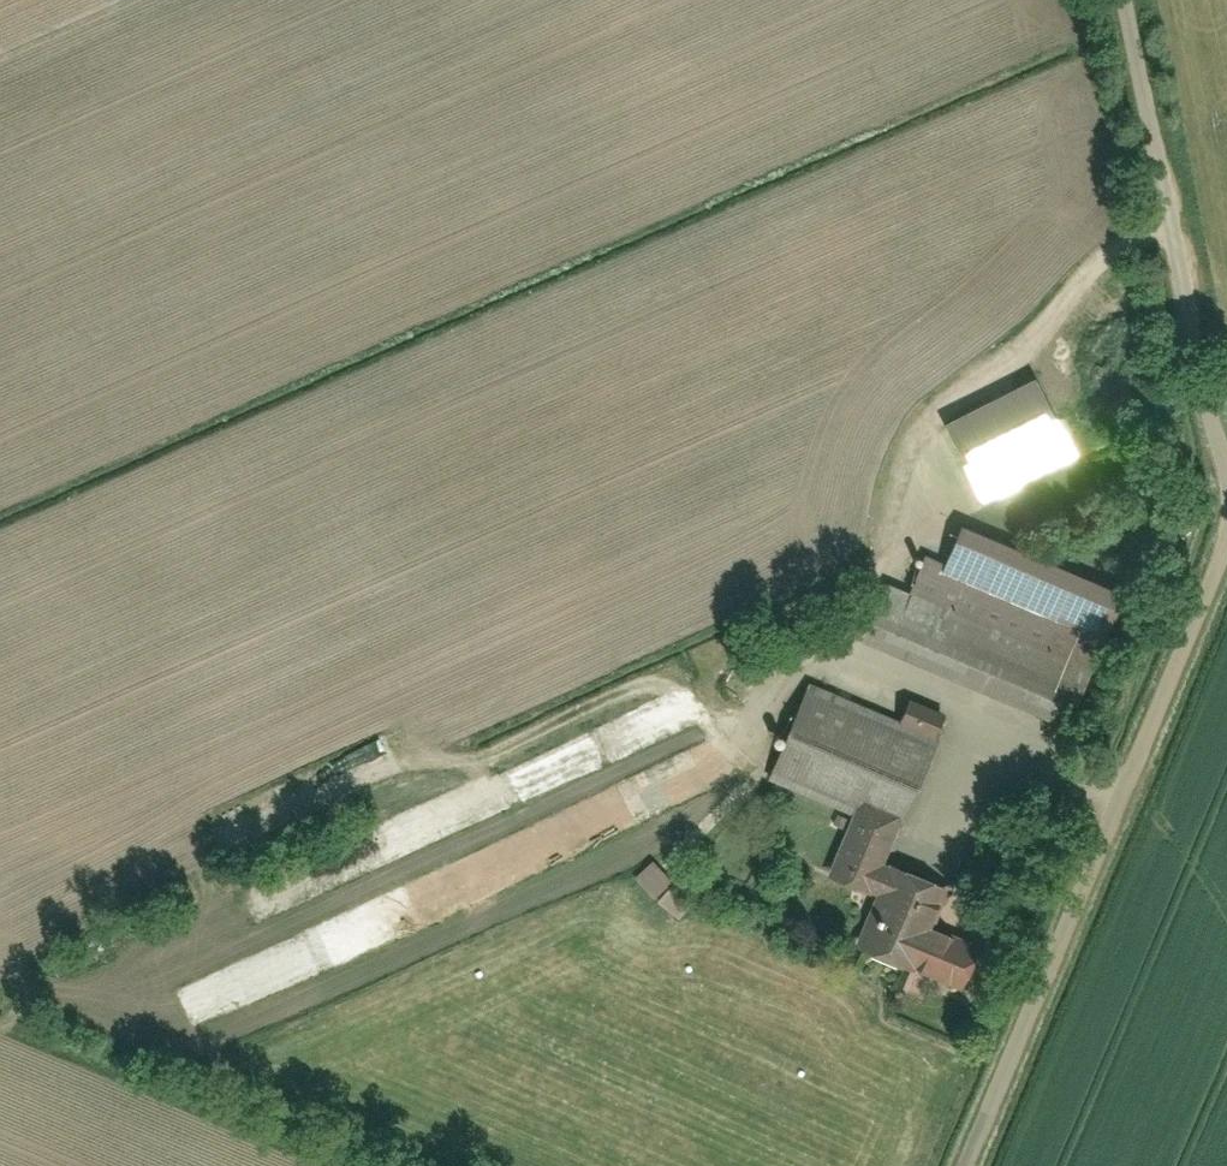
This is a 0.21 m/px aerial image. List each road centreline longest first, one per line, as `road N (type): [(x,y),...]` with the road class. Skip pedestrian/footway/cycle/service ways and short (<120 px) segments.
road 1 (residential): [(964,1165),(1226,542)]
road 2 (residential): [(1226,492),(1119,0)]

